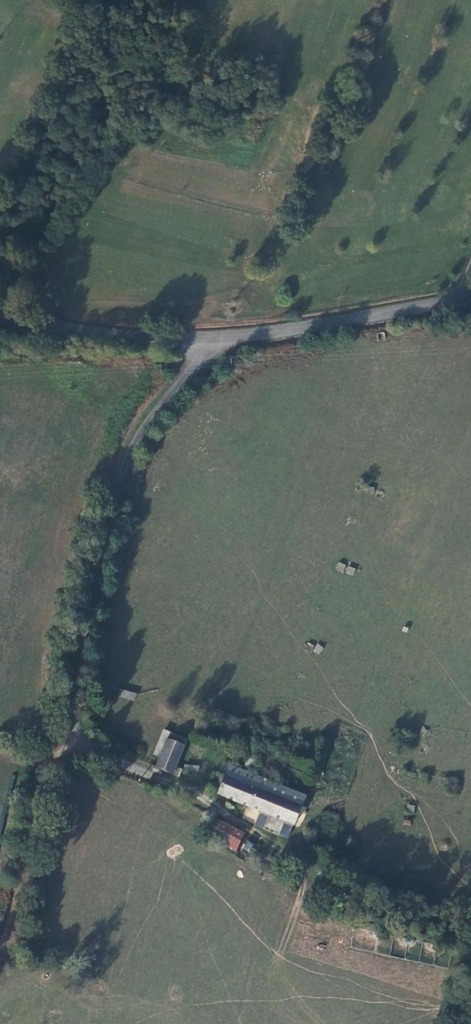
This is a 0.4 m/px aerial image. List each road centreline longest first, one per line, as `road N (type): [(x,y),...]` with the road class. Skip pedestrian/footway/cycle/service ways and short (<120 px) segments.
road 1 (unclassified): [(202,338),(143,430),(119,488),(77,668),(79,740),(120,766)]
road 2 (unclassified): [(202,338),(470,300)]
road 3 (track): [(60,745),(0,951)]
road 4 (unclassified): [(0,317),(202,338)]

